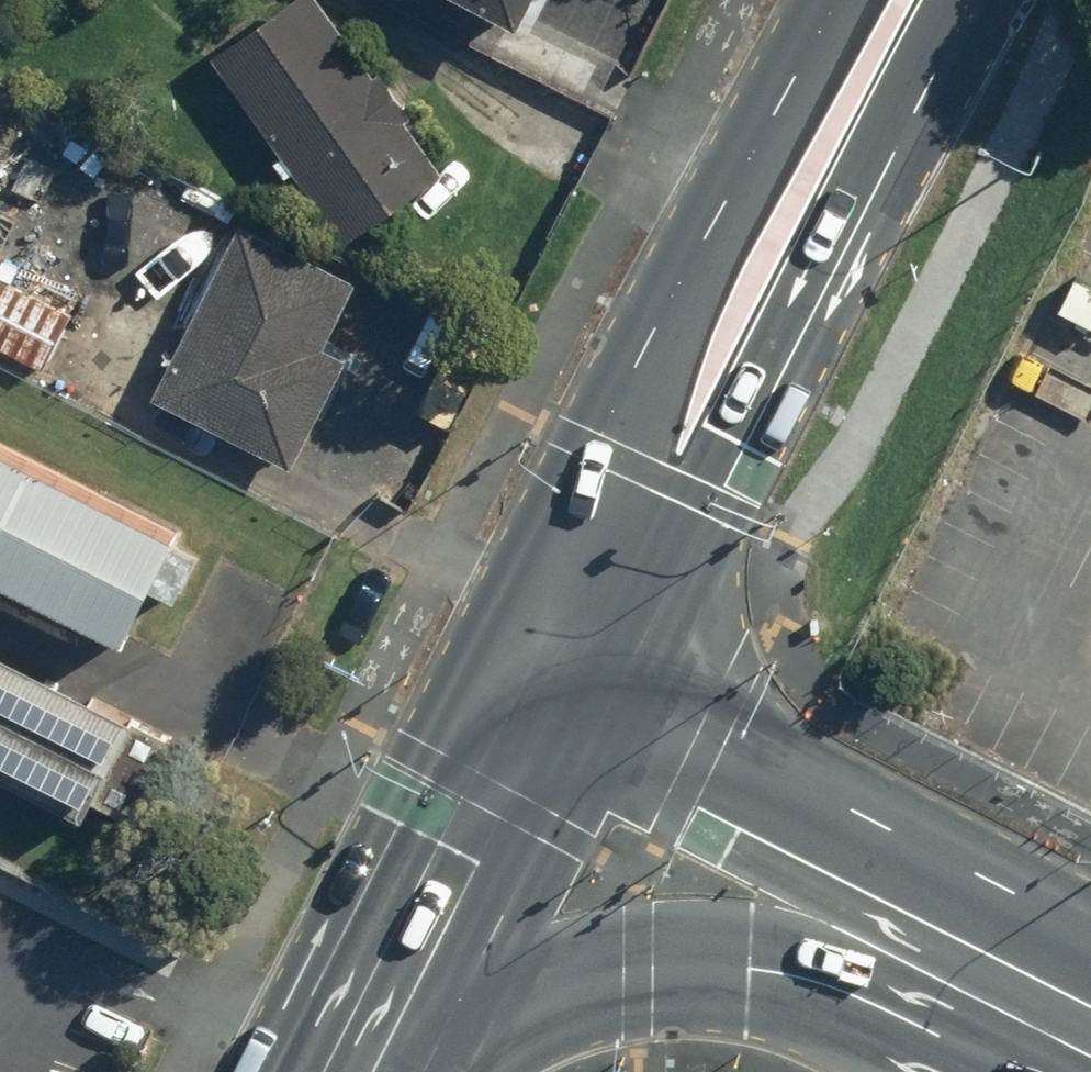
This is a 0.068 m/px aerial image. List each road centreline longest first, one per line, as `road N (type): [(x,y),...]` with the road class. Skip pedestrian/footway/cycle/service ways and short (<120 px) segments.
road 1 (secondary): [(966,0),(716,502),(554,724)]
road 2 (secondary): [(554,724),(607,452),(670,312),(839,0)]
road 3 (primary): [(1037,973),(850,954),(638,952),(514,971),(402,1021)]
road 4 (primary): [(554,724),(1037,973)]
road 5 (primary): [(554,724),(402,1021)]

